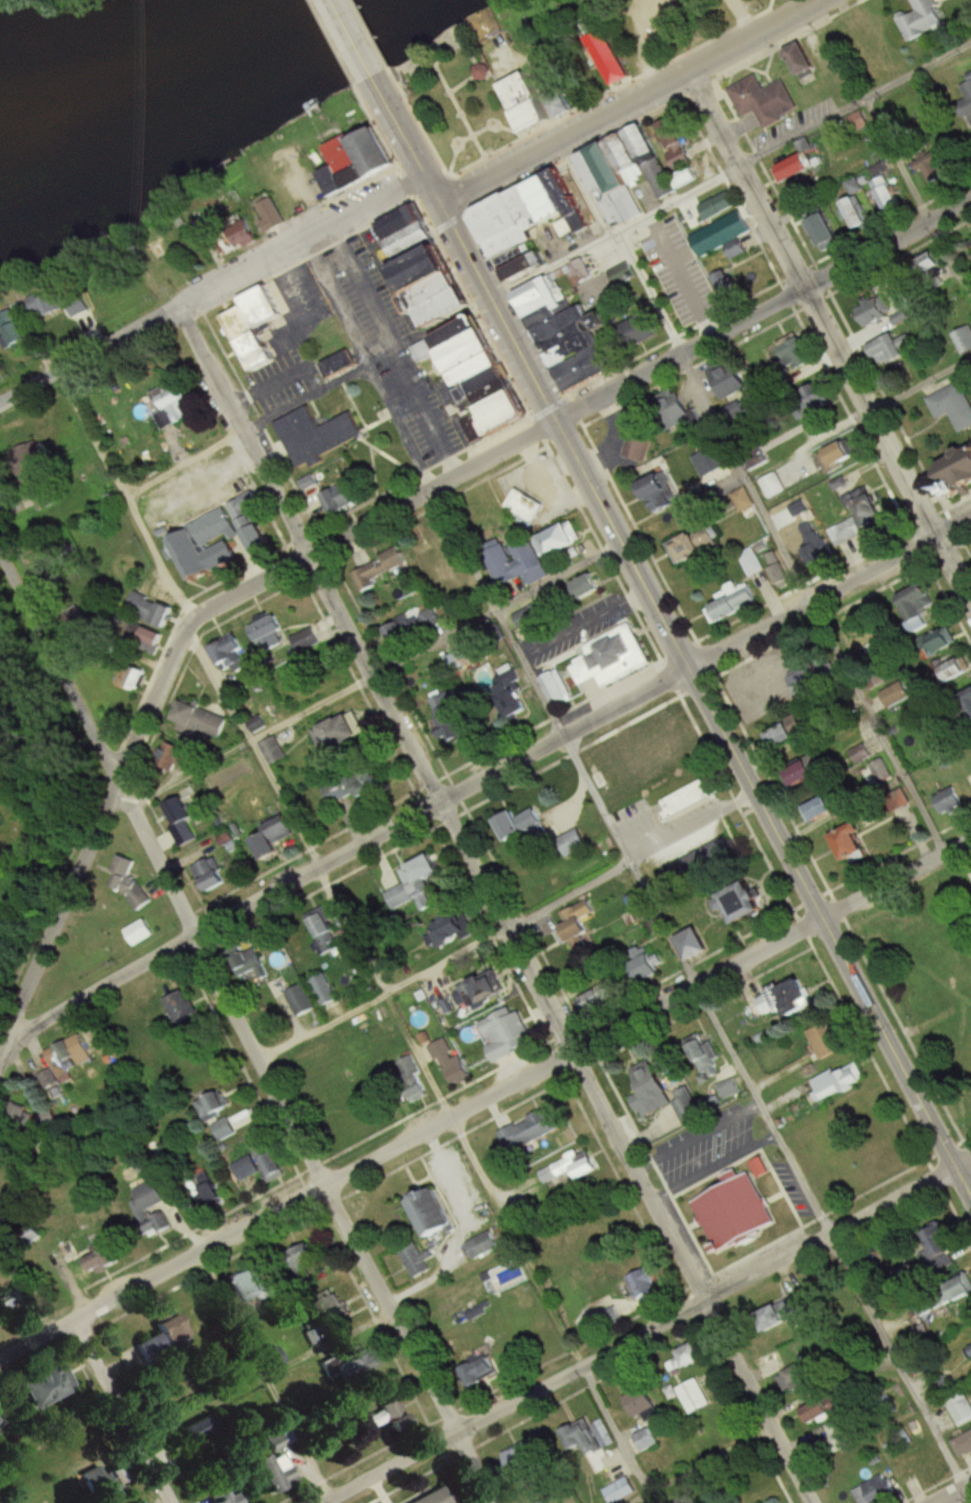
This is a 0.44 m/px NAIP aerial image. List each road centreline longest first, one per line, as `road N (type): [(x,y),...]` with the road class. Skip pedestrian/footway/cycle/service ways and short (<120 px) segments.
road 1 (residential): [(815,1502),(586,1043),(179,309)]
road 2 (secondary): [(970,1199),(424,173)]
road 3 (residential): [(491,1502),(0,561)]
road 4 (residential): [(0,1358),(821,915)]
road 5 (residential): [(5,1044),(687,665)]
road 6 (residential): [(320,1502),(953,1165)]
road 7 (residential): [(970,602),(688,64)]
road 8 (tertiary): [(119,783),(190,618),(553,419)]
road 9 (residential): [(0,403),(424,173)]
road 10 (residential): [(553,419),(970,195)]
road 11 (tertiary): [(435,195),(812,0)]
road 12 (residential): [(687,665),(970,513)]
road 13 (tertiary): [(119,783),(0,1056)]
road 14 (residential): [(174,1502),(74,1318)]
road 15 (residential): [(821,915),(970,839)]

